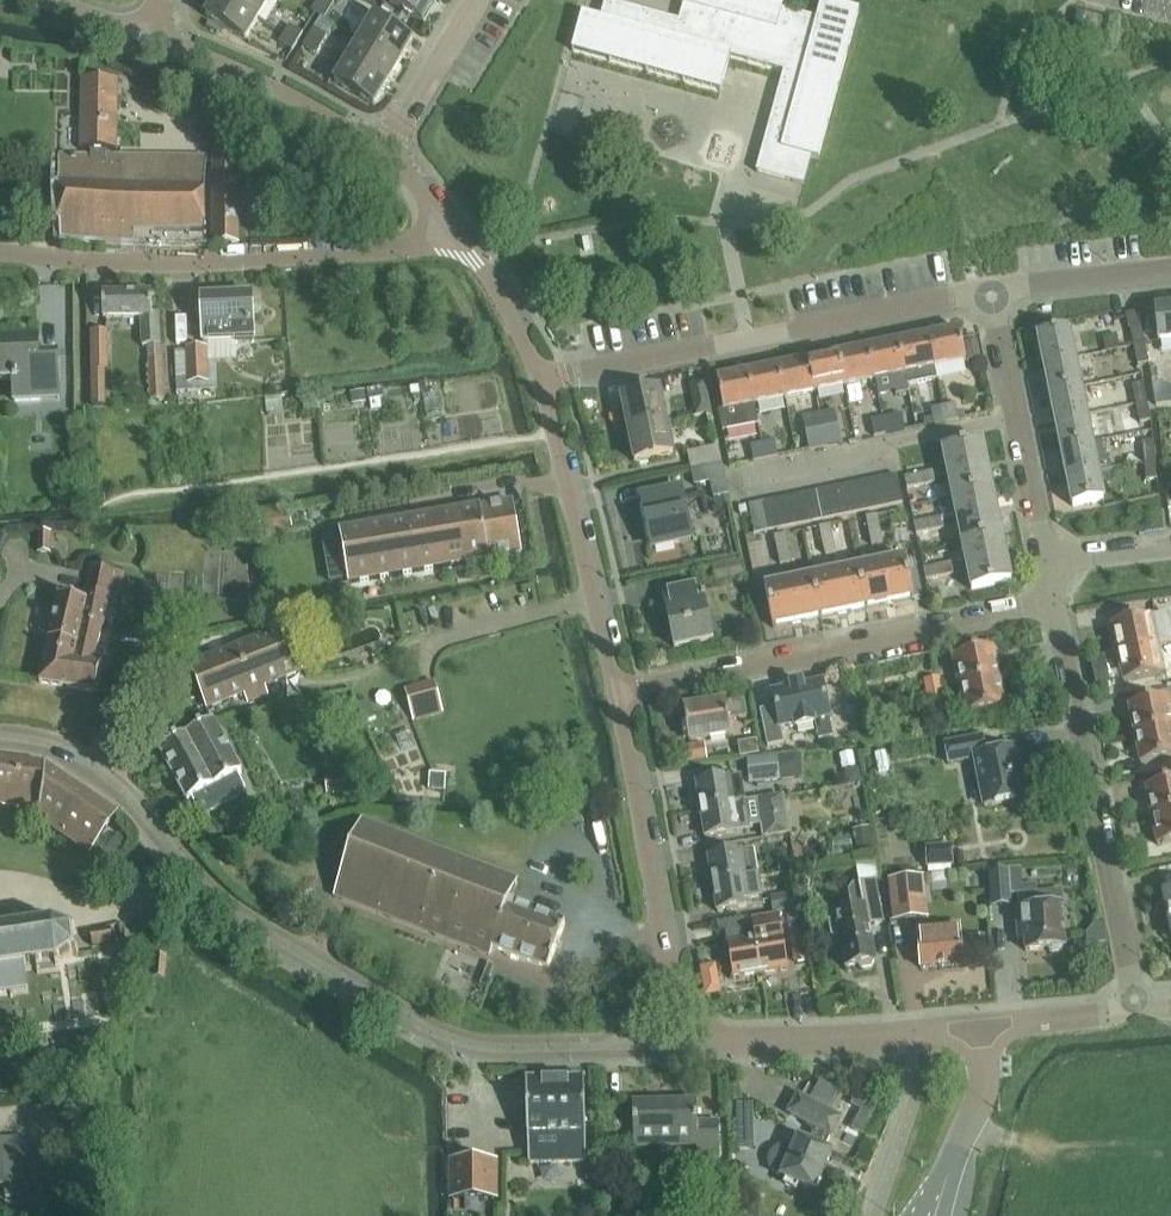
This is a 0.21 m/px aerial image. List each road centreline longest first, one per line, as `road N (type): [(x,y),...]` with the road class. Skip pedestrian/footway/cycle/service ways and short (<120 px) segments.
road 1 (residential): [(599,1050),(495,1050),(449,1039),(229,906),(123,785),(73,747),(0,733)]
road 2 (residential): [(0,254),(91,263),(259,260),(463,246)]
road 3 (residential): [(540,379),(992,291)]
road 4 (residential): [(621,696),(1058,607)]
road 5 (unclassified): [(1135,1001),(1058,607)]
road 6 (residential): [(621,696),(540,379)]
road 7 (unclassified): [(1050,564),(992,291)]
road 8 (residential): [(669,961),(621,696)]
road 9 (residential): [(386,153),(275,90),(148,34)]
road 10 (residential): [(984,1032),(734,1043)]
road 11 (unclassified): [(992,291),(1170,272)]
road 12 (residential): [(477,0),(386,153)]
road 13 (unclassified): [(939,1199),(986,1092),(984,1032)]
road 14 (residential): [(984,1032),(1101,1017),(1135,1001)]
road 15 (residential): [(540,379),(513,314),(463,246)]
road 16 (residential): [(734,1043),(599,1050)]
road 17 (residential): [(463,246),(386,153)]
road 18 (unclassified): [(1050,564),(1170,552)]

